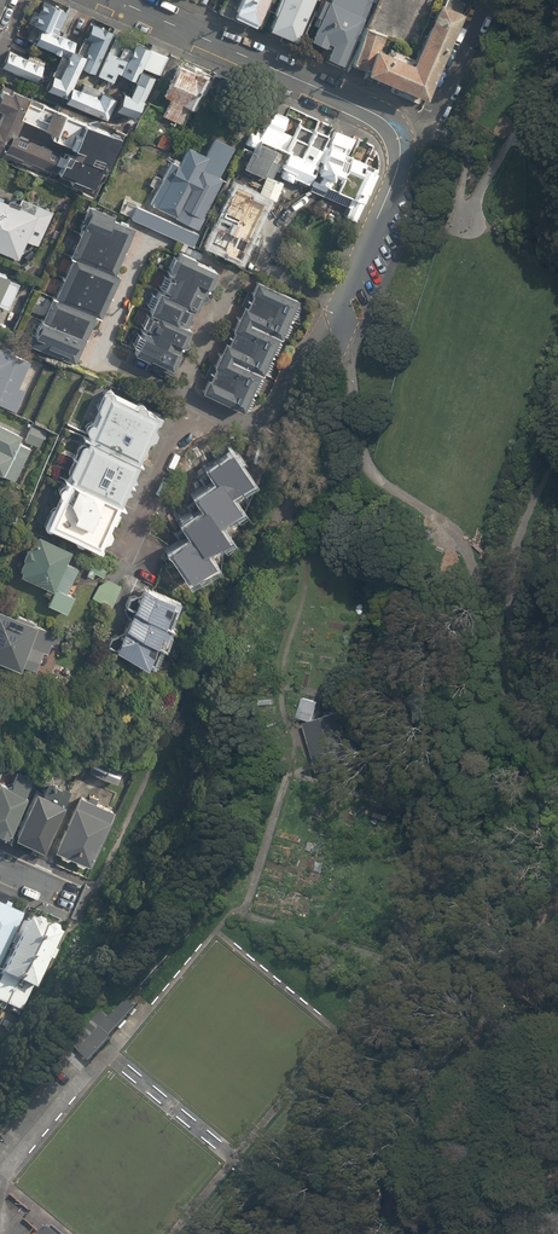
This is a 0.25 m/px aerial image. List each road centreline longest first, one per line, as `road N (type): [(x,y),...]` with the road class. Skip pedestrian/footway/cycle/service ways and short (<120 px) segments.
road 1 (residential): [(112,0),(374,114),(396,142)]
road 2 (residential): [(341,336),(341,308),(397,167),(396,142)]

